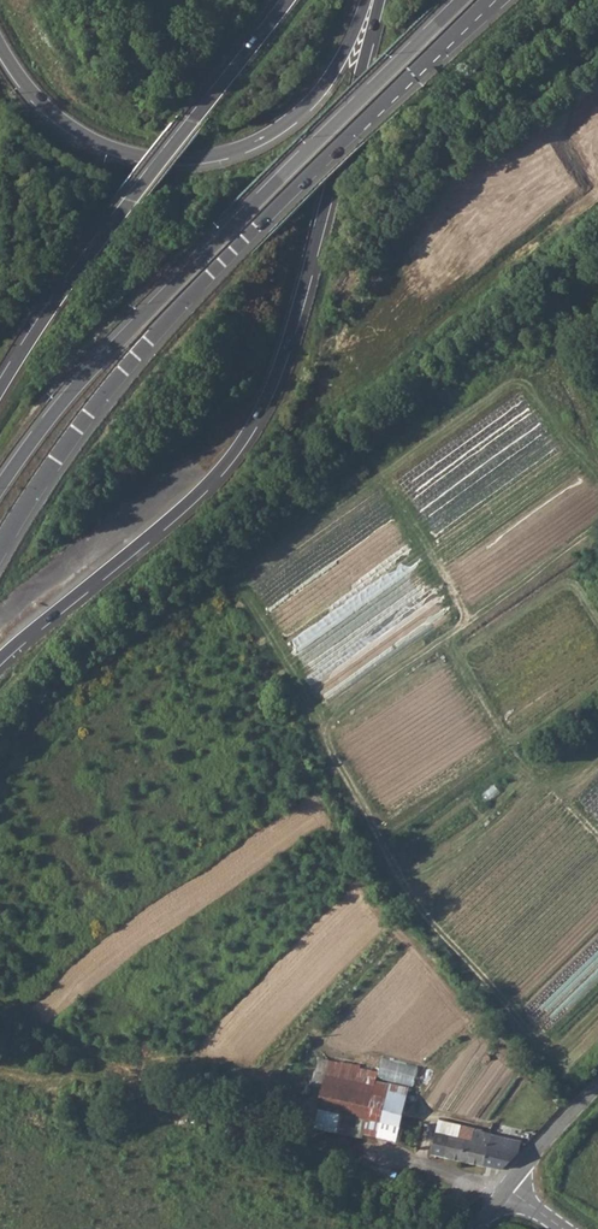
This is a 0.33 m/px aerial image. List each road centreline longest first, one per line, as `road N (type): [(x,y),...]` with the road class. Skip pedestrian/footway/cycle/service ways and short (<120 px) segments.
road 1 (motorway): [(0,659),(201,491),(262,410),(306,284),(378,0)]
road 2 (motorway): [(0,547),(130,362),(488,0)]
road 3 (motorway): [(463,0),(97,364),(0,488)]
road 4 (motorway): [(0,45),(40,100),(90,138),(193,159),(264,137),(305,106),(333,74),(366,0)]
road 5 (motorway): [(288,0),(94,250),(0,388)]
road 6 (unclassified): [(506,1187),(597,1088)]

